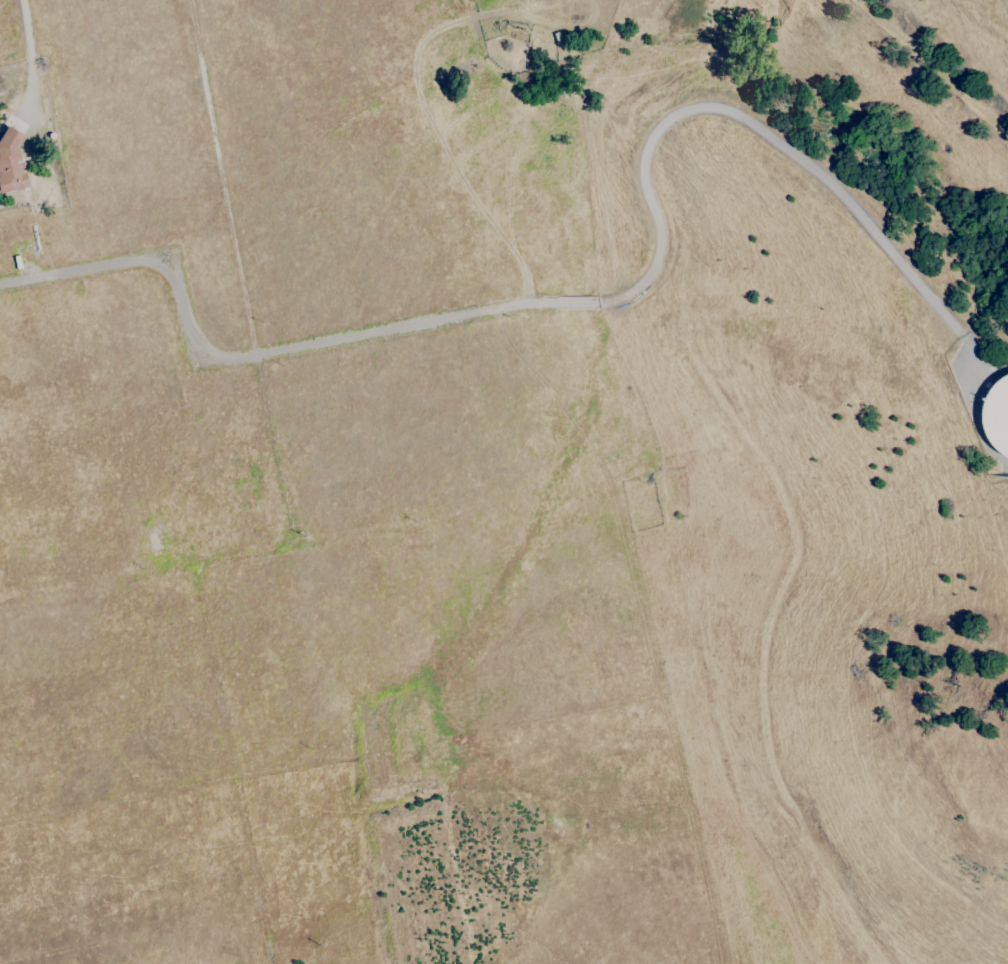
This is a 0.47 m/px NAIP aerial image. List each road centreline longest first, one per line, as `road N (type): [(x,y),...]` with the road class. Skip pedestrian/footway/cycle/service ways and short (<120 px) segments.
road 1 (track): [(812,0),(855,134),(977,325),(1007,341)]

